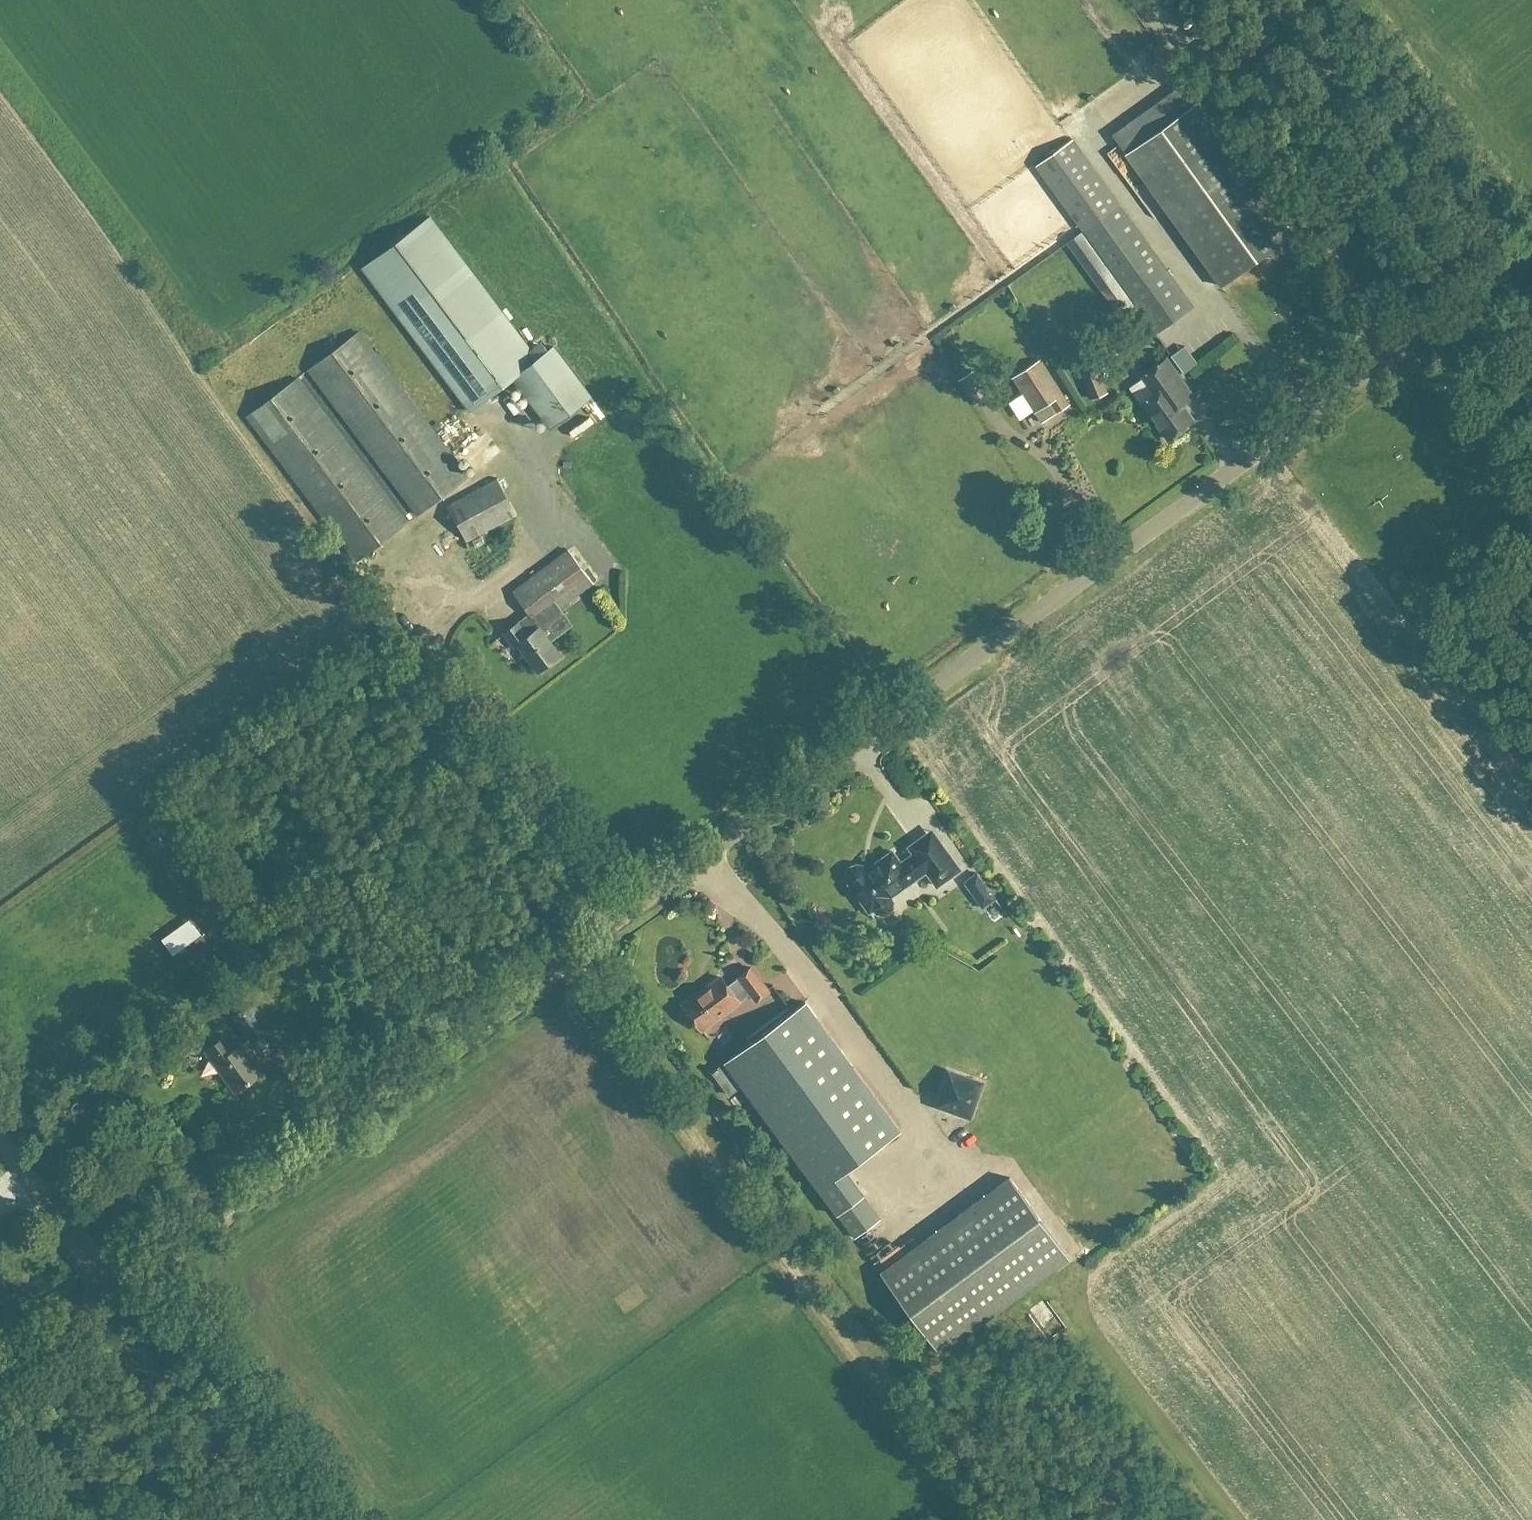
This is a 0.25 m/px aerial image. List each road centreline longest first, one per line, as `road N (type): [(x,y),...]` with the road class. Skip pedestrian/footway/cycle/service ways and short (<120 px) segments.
road 1 (tertiary): [(0,1366),(1531,255)]
road 2 (track): [(981,1519),(563,957)]
road 3 (track): [(1471,299),(1262,0)]
road 4 (track): [(108,1519),(0,1373)]

